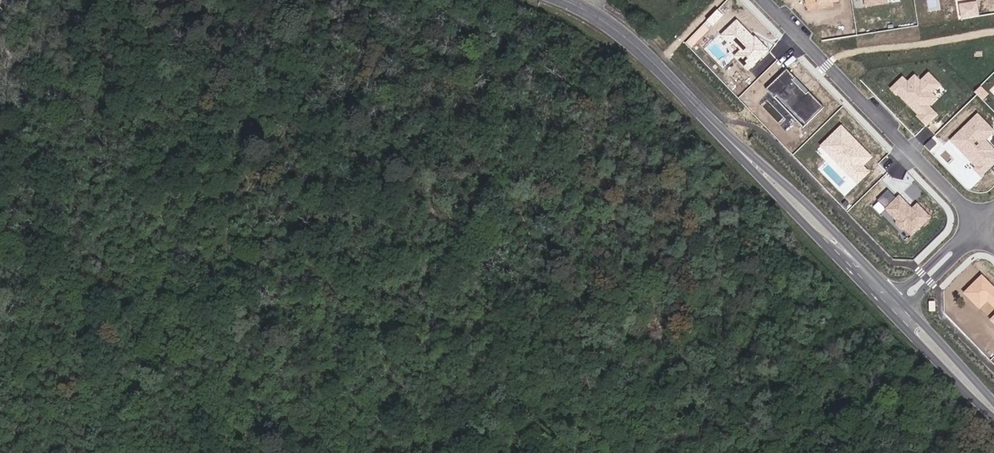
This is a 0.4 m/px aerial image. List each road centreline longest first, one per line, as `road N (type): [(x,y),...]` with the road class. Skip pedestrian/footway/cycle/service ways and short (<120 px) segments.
road 1 (tertiary): [(598,16),(891,301)]
road 2 (residential): [(825,62),(979,220)]
road 3 (tertiary): [(891,301),(993,405)]

